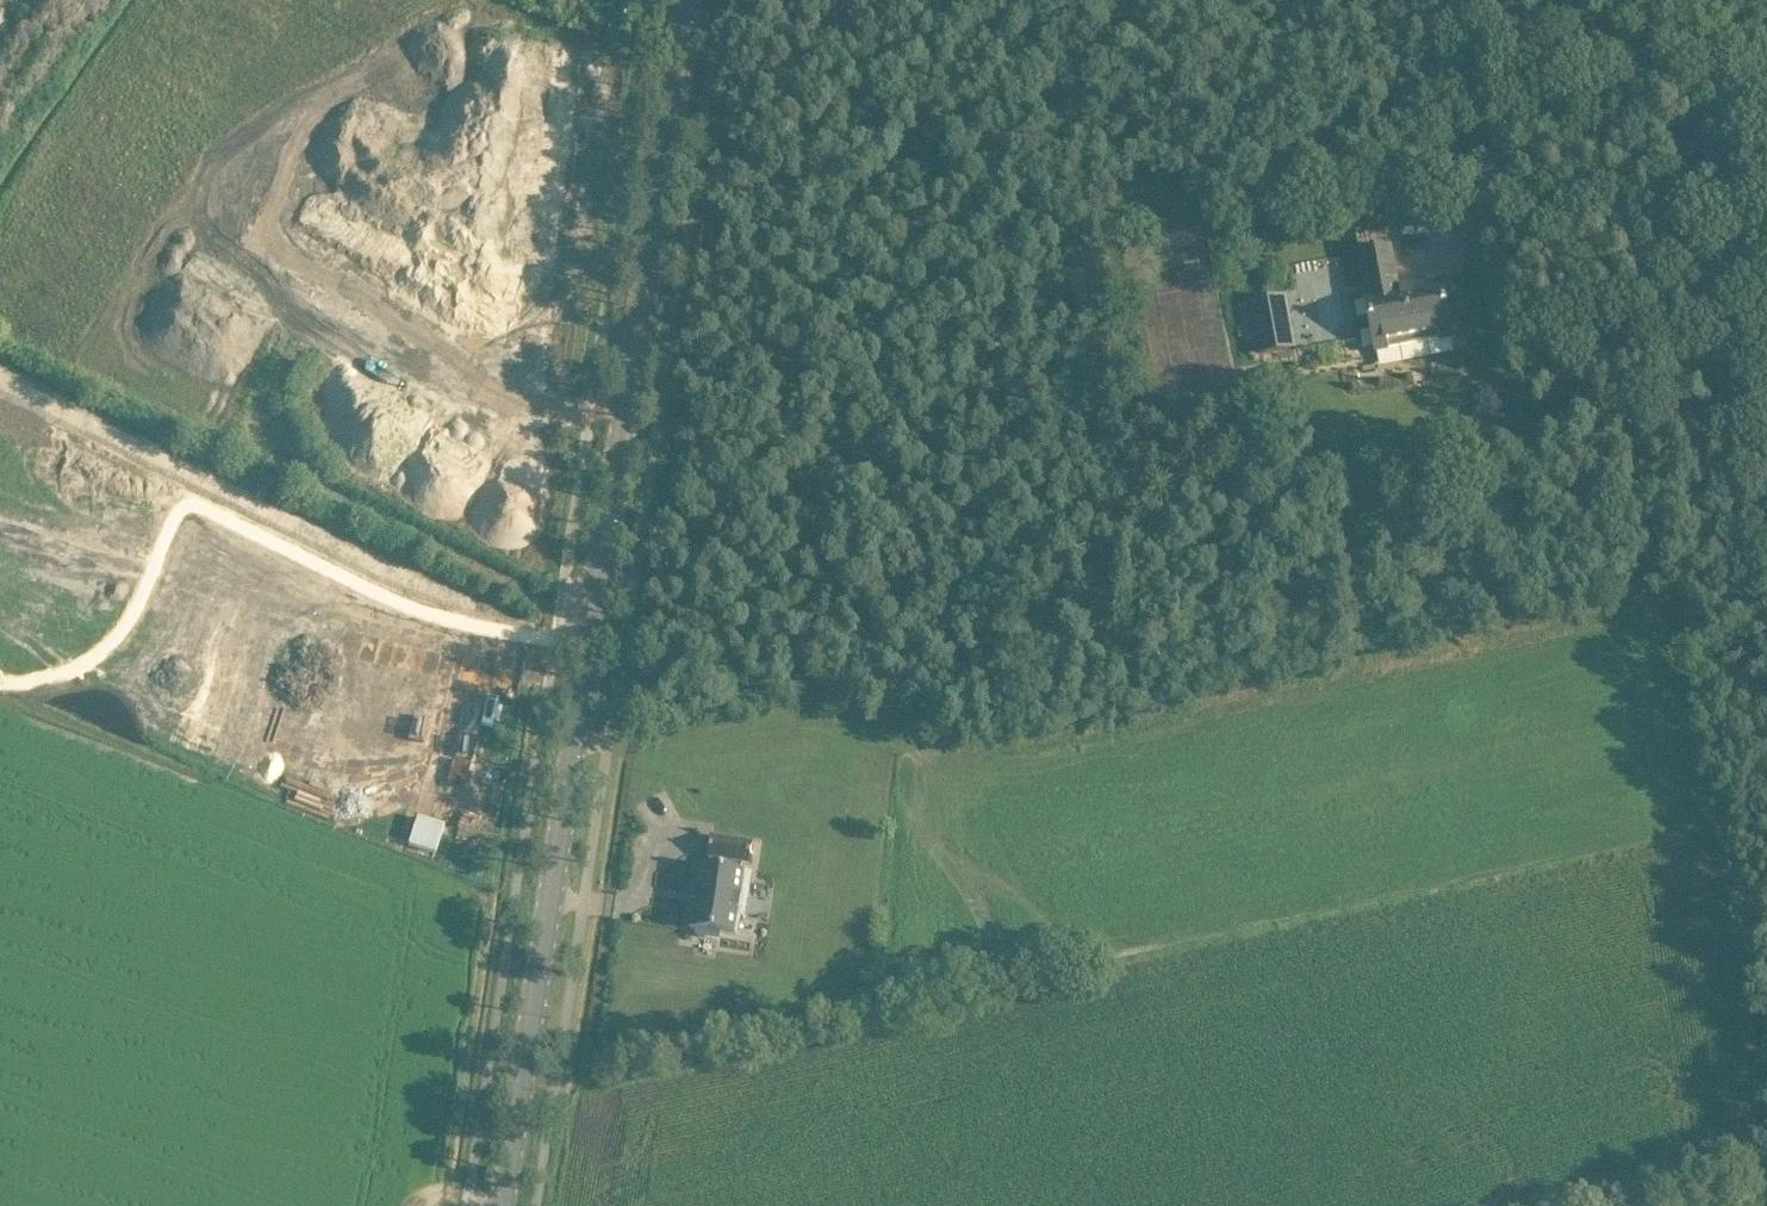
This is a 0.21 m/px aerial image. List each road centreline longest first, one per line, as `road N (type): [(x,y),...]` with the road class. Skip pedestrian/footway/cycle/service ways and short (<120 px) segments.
road 1 (secondary): [(503,1205),(686,0)]
road 2 (track): [(1676,21),(1766,110)]

